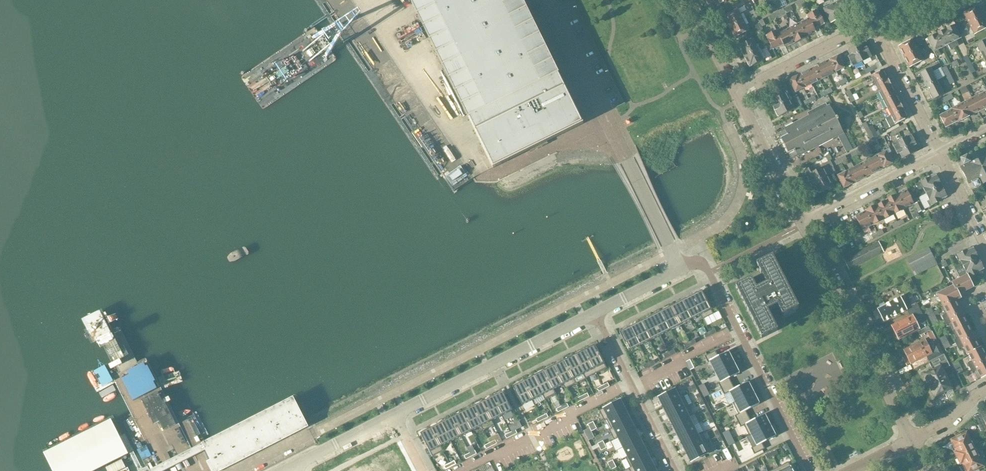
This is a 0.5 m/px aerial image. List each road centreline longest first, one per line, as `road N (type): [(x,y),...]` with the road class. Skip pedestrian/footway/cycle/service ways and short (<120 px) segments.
road 1 (unclassified): [(681,267),(549,0)]
road 2 (residential): [(912,441),(802,222)]
road 3 (unclassified): [(394,415),(595,313)]
road 4 (residential): [(810,470),(709,273)]
road 5 (residential): [(595,313),(674,470)]
road 6 (residential): [(735,94),(873,23)]
road 7 (residential): [(938,153),(802,222)]
road 8 (residential): [(938,153),(873,23)]
road 9 (residential): [(802,222),(735,94)]

